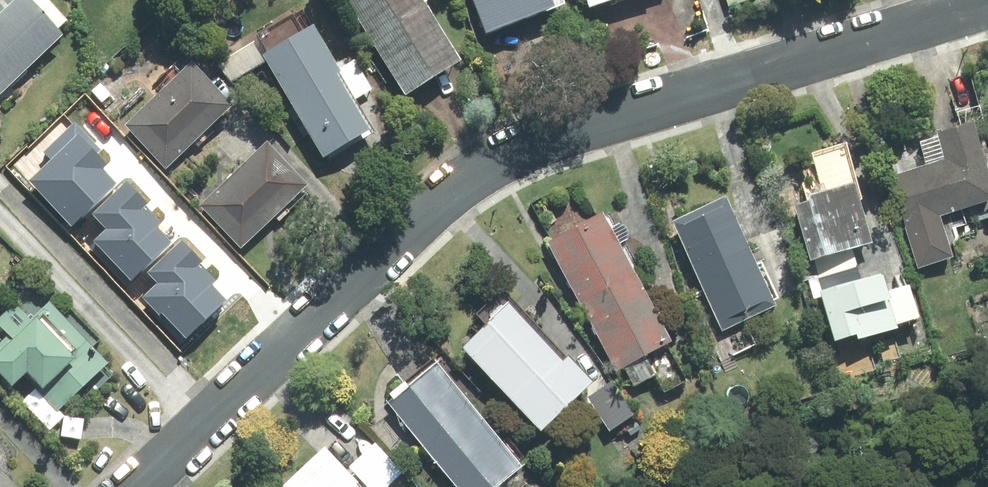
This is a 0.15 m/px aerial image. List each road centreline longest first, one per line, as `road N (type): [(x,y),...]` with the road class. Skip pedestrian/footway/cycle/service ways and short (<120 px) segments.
road 1 (residential): [(987,1),(548,138),(481,170),(139,486)]

